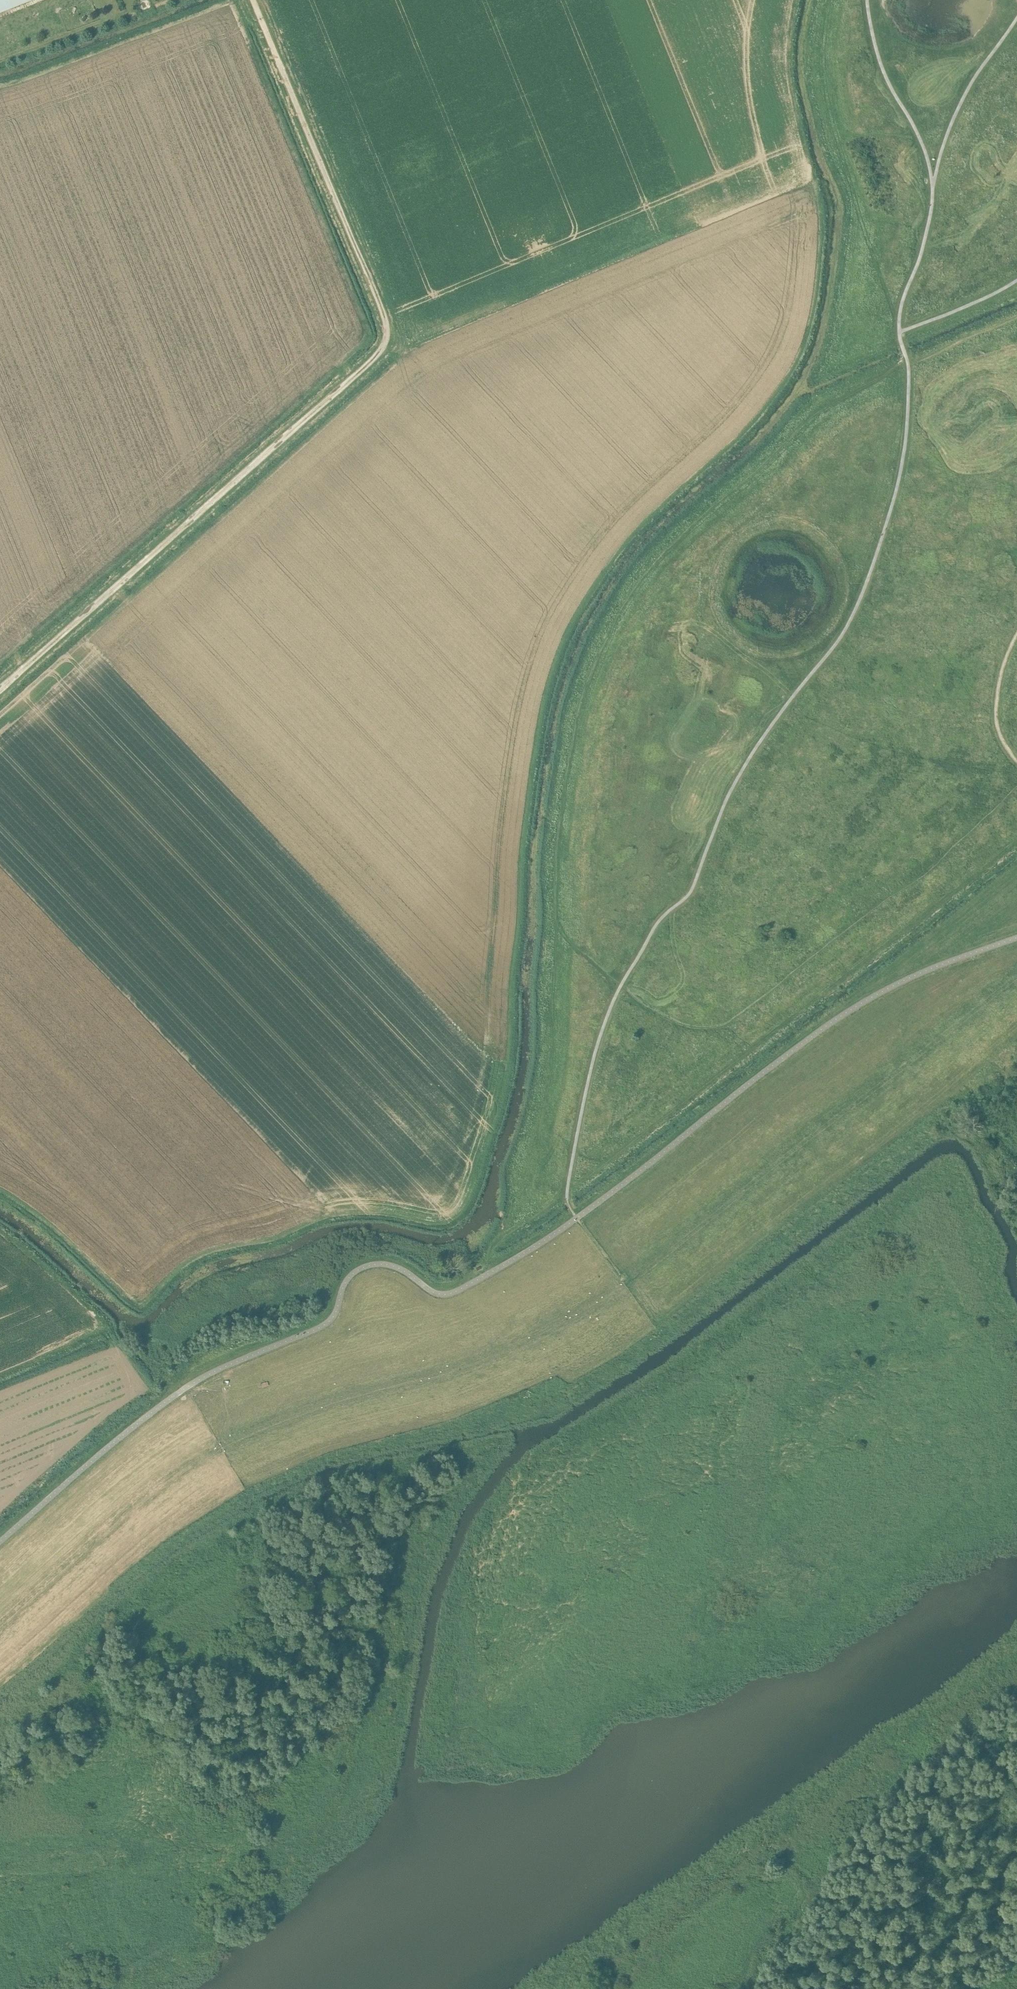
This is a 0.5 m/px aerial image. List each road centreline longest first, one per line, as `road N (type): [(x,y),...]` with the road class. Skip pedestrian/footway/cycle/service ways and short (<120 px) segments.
road 1 (track): [(0,689),(377,356),(386,340),(383,312),(254,0)]

